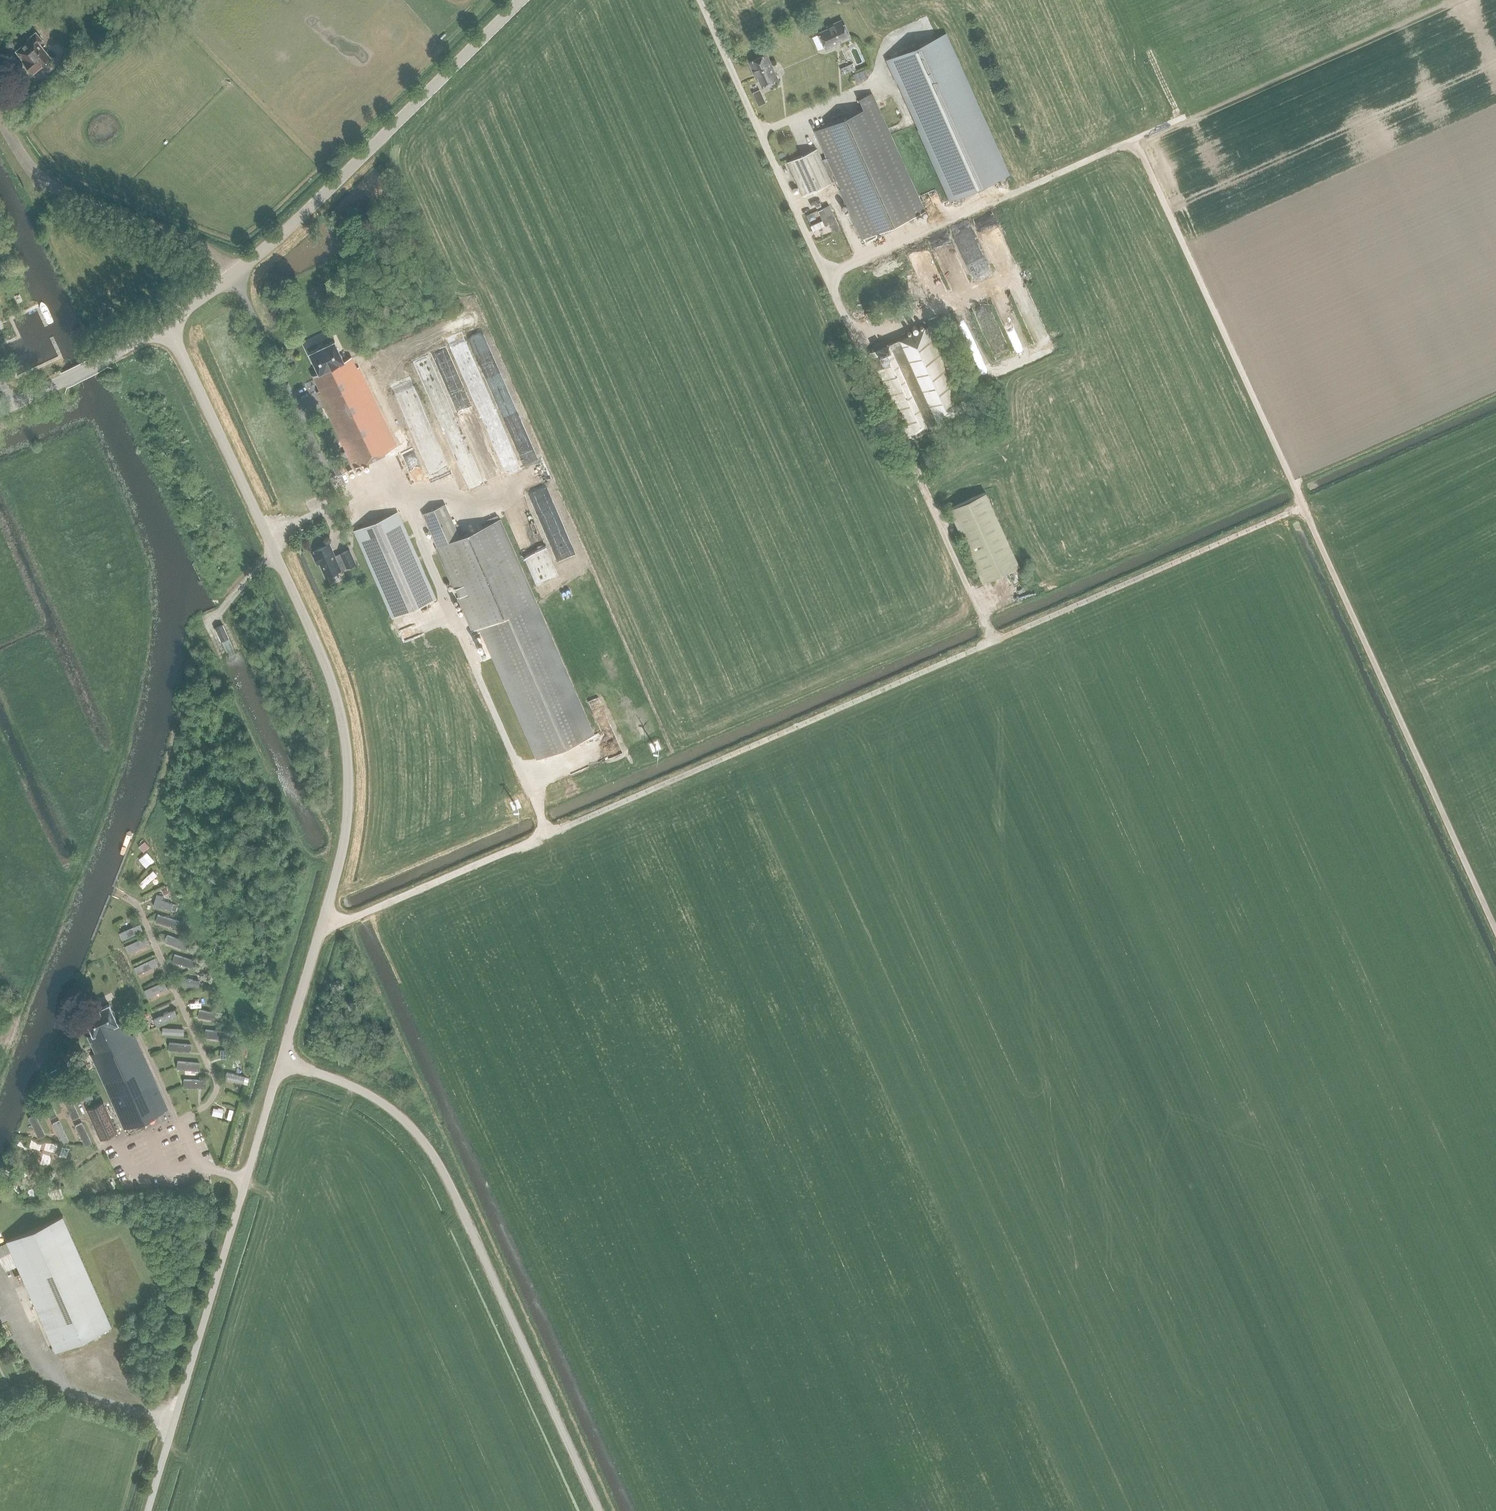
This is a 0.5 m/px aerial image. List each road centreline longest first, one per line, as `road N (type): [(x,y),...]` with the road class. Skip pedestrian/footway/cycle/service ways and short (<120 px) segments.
road 1 (unclassified): [(599,1510),(425,1144),(371,1097),(281,1062)]
road 2 (unclassified): [(281,1062),(340,860),(349,790),(331,679),(275,552)]
road 3 (unclassified): [(148,1510),(281,1062)]
road 4 (tertiary): [(233,275),(521,0)]
road 5 (unclassified): [(233,275),(188,240),(46,184),(0,119)]
road 6 (residential): [(275,552),(167,322)]
road 7 (tertiary): [(0,411),(167,322)]

